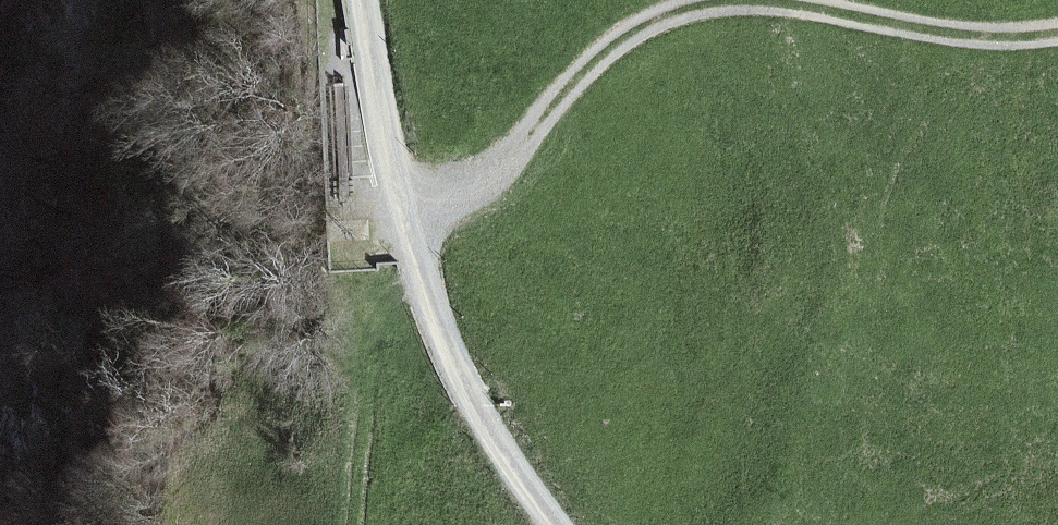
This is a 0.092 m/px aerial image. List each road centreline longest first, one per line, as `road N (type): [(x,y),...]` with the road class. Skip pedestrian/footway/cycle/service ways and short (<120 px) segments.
road 1 (trunk): [(767,0),(988,524)]
road 2 (track): [(365,0),(406,210),(443,334),(553,524)]
road 3 (track): [(406,210),(476,191),(597,54),(674,9),(734,0)]
road 4 (track): [(760,0),(954,37),(1057,32)]

